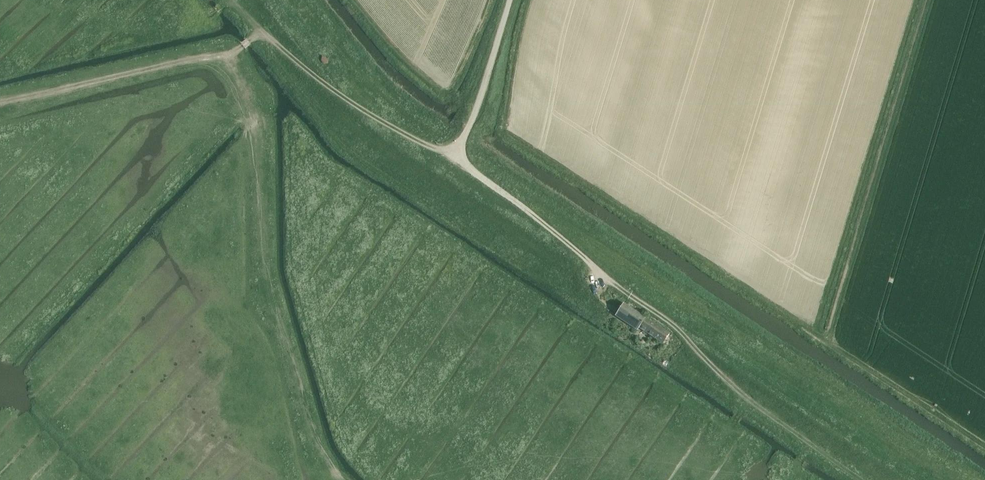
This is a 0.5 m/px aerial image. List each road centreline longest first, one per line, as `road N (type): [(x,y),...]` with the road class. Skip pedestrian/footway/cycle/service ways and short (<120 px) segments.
road 1 (track): [(863,479),(756,405),(625,292)]
road 2 (track): [(261,35),(227,53),(0,106)]
road 3 (unclassified): [(455,155),(625,292)]
road 4 (unclassified): [(455,155),(510,0)]
road 5 (track): [(244,0),(263,23),(261,35),(336,95)]
road 6 (track): [(447,152),(336,95)]

